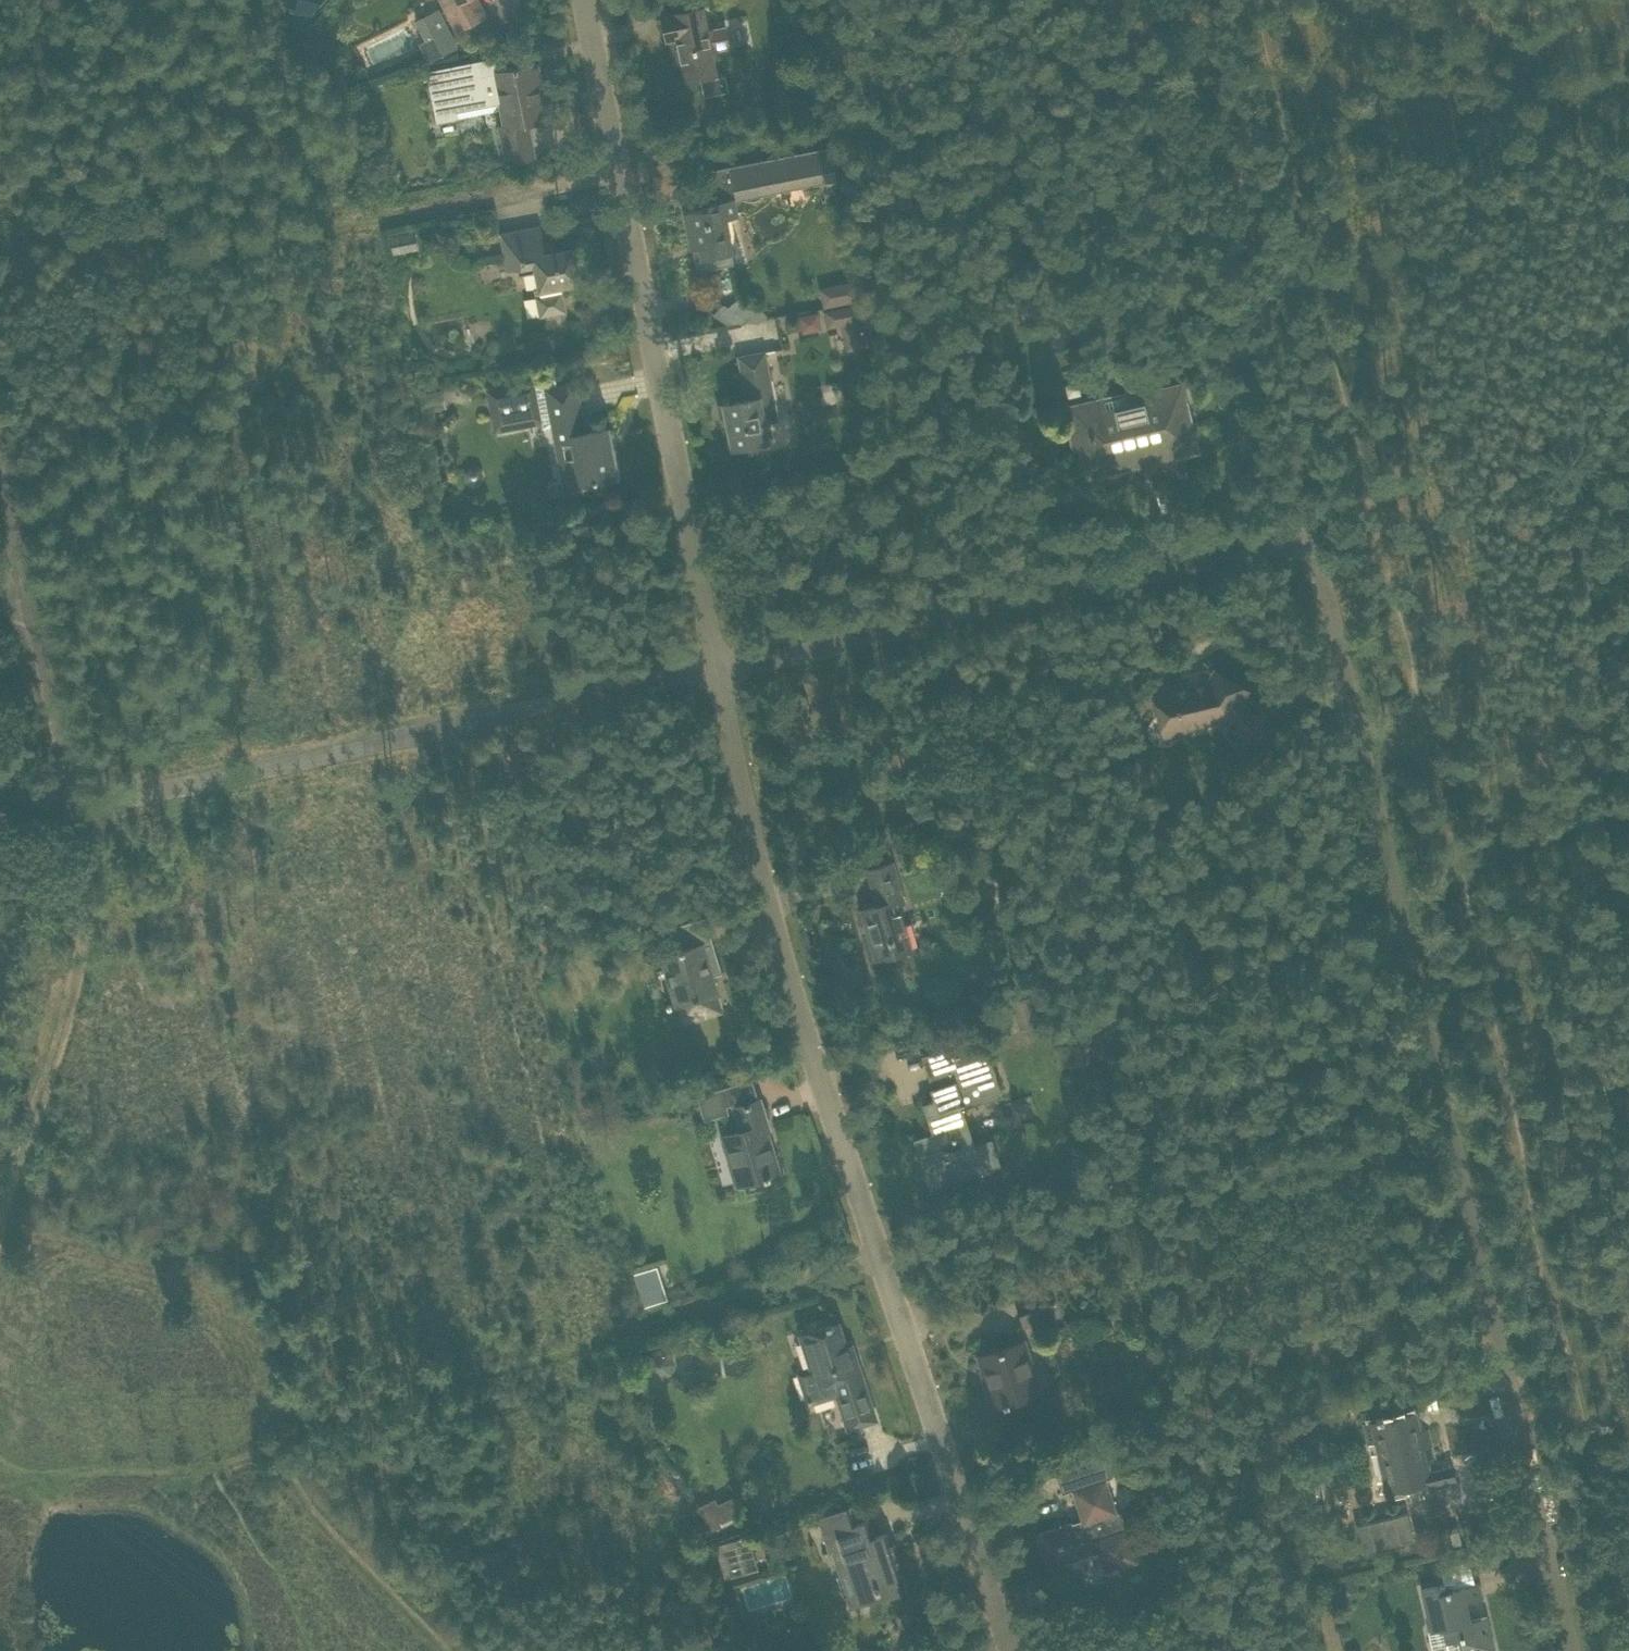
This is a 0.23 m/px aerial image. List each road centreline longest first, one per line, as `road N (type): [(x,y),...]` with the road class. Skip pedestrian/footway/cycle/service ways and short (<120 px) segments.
road 1 (unclassified): [(1565,1650),(1314,547)]
road 2 (unclassified): [(1028,1650),(806,1013),(723,679)]
road 3 (unclassified): [(723,679),(596,0)]
road 4 (unclassified): [(74,822),(723,679)]
road 5 (unclassified): [(723,679),(1314,547)]
road 6 (unclassified): [(74,822),(25,604)]

